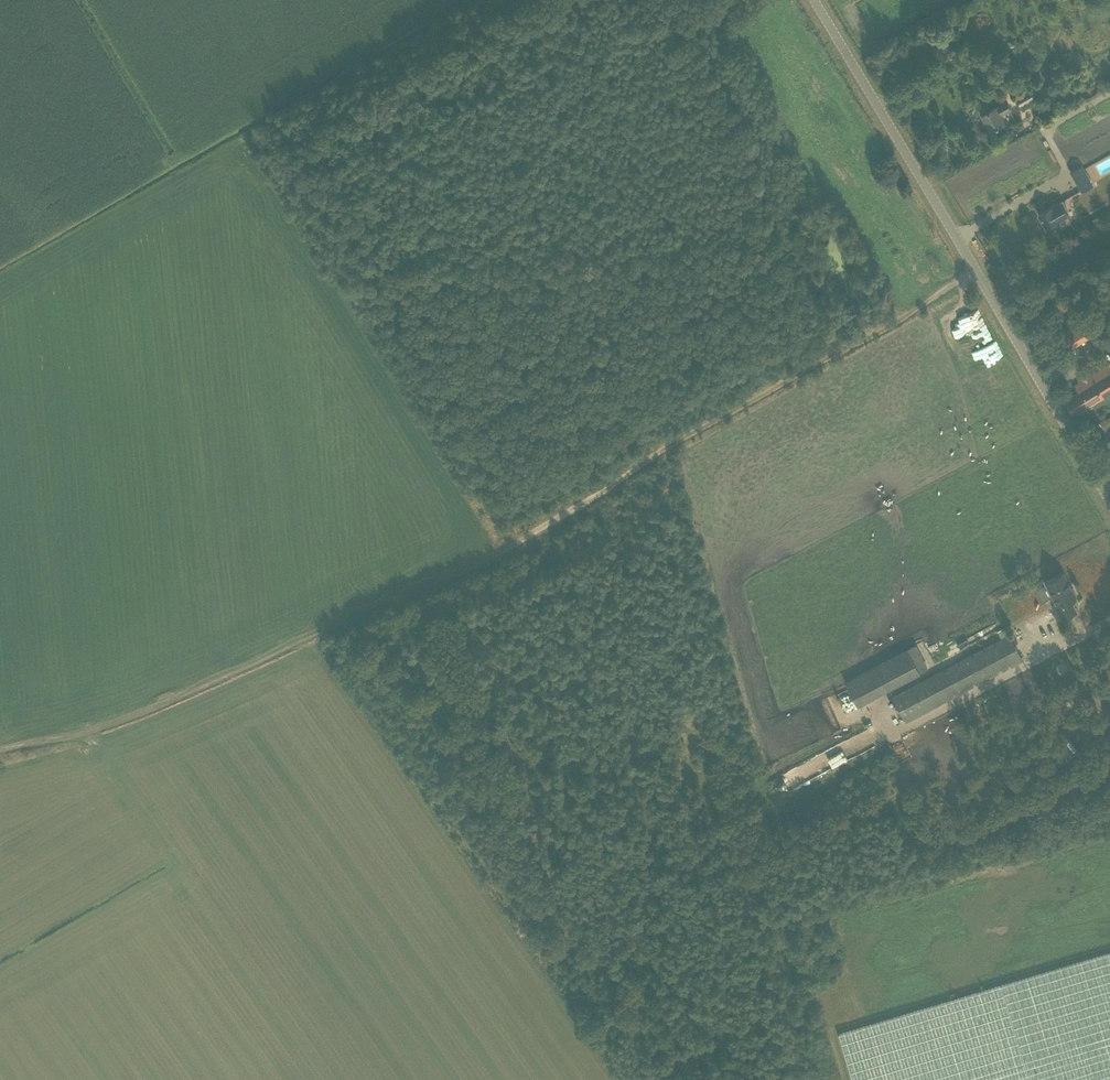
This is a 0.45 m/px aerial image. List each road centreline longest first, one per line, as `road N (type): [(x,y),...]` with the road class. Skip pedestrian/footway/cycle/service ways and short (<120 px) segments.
road 1 (track): [(977,274),(497,555),(127,722),(0,752)]
road 2 (unclassified): [(1109,505),(815,0)]

